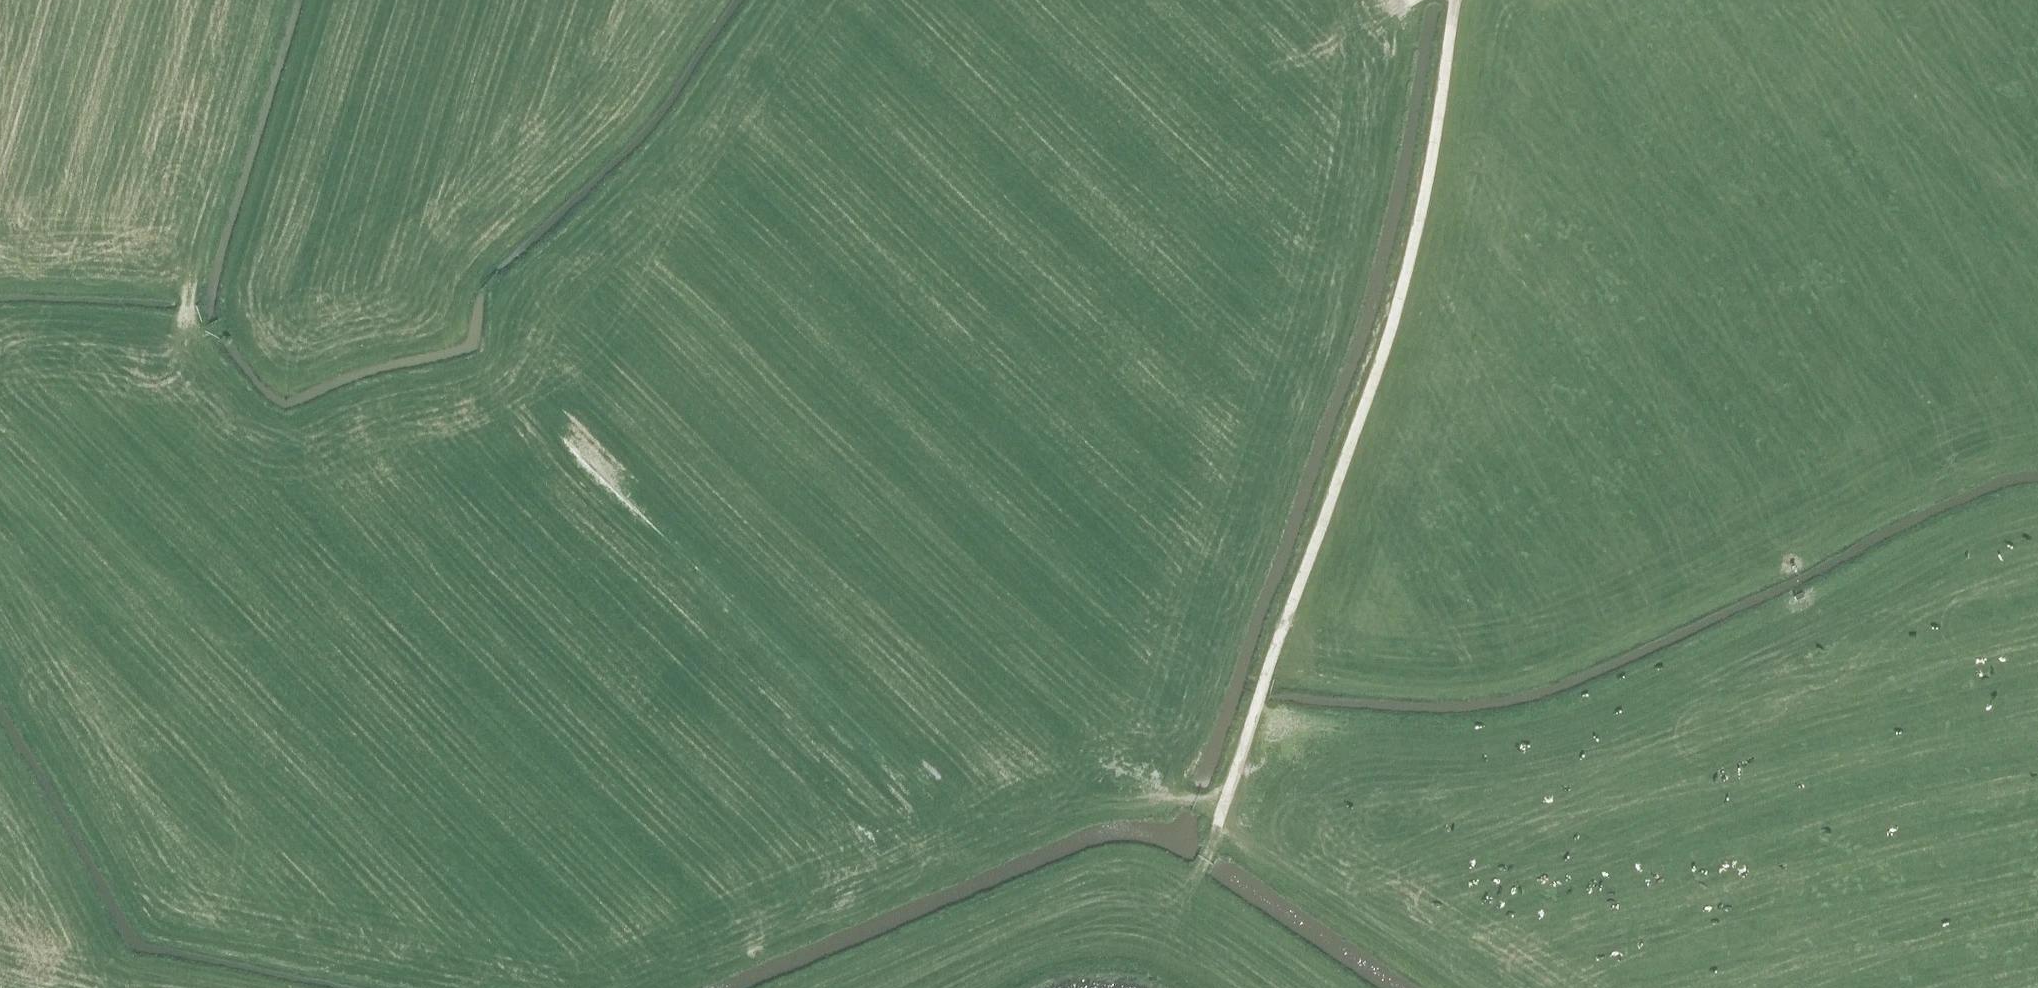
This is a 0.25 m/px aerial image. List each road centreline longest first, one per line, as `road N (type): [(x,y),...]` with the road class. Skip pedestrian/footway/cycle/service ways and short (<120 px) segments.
road 1 (track): [(1456,0),(1423,213),(1389,337),(1220,819)]

